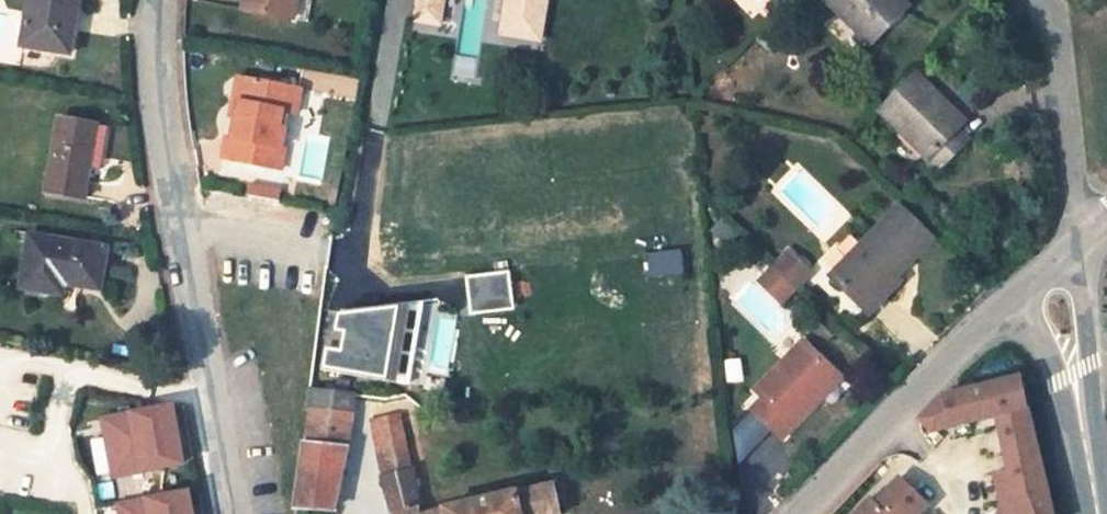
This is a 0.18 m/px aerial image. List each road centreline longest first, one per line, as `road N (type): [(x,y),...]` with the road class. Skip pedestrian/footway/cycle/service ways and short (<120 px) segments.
road 1 (residential): [(163,0),(163,102),(236,513)]
road 2 (residential): [(802,513),(903,407),(1016,312)]
road 3 (residential): [(1050,0),(1078,259)]
road 4 (residential): [(1073,377),(1098,513)]

